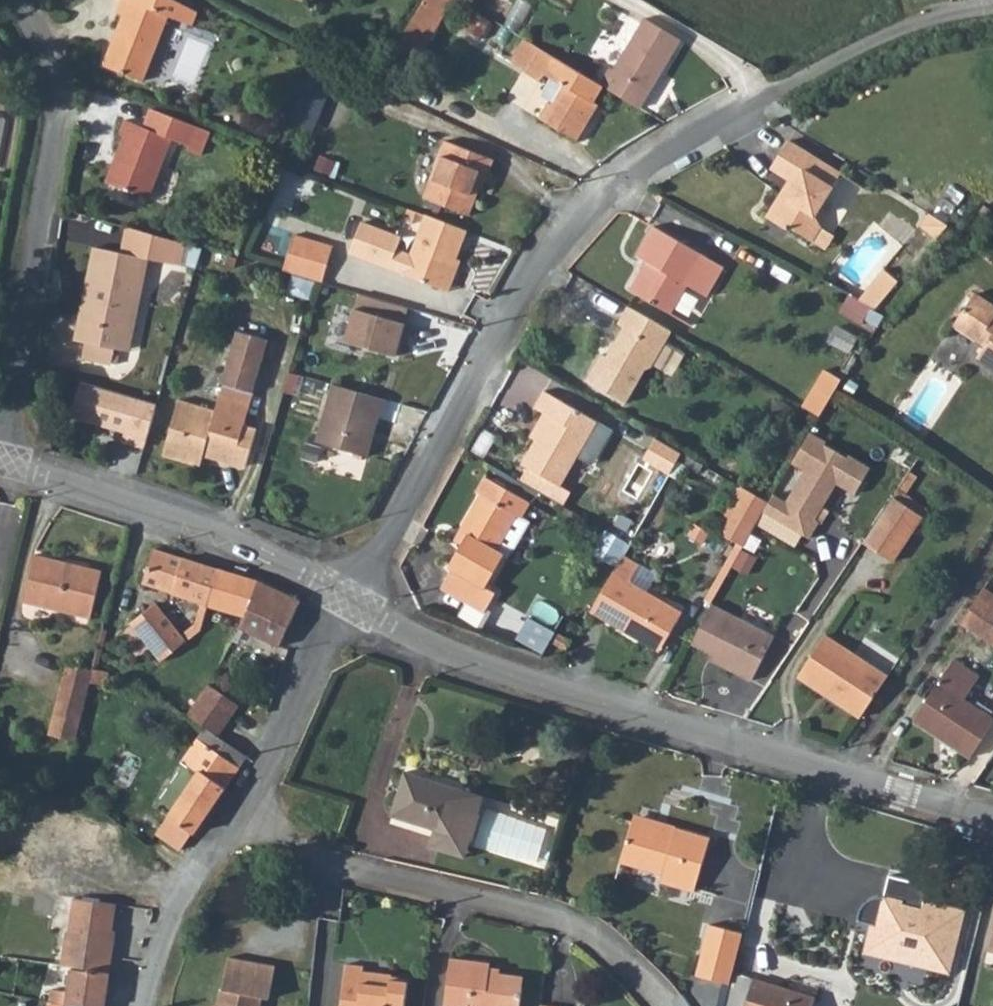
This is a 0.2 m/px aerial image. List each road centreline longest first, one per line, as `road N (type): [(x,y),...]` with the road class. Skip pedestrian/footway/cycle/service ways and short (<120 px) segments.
road 1 (unclassified): [(343,595),(381,548),(544,263),(616,184),(882,38),(992,6)]
road 2 (tertiary): [(992,819),(458,657),(343,595)]
road 3 (unclassified): [(242,811),(339,861),(579,928),(637,964),(673,1005)]
road 4 (unclassified): [(19,0),(47,49),(50,137),(0,437)]
road 5 (tertiary): [(343,595),(172,514),(0,464)]
road 6 (unclassified): [(343,595),(242,811)]
road 7 (unclassified): [(242,811),(177,914),(151,1005)]

